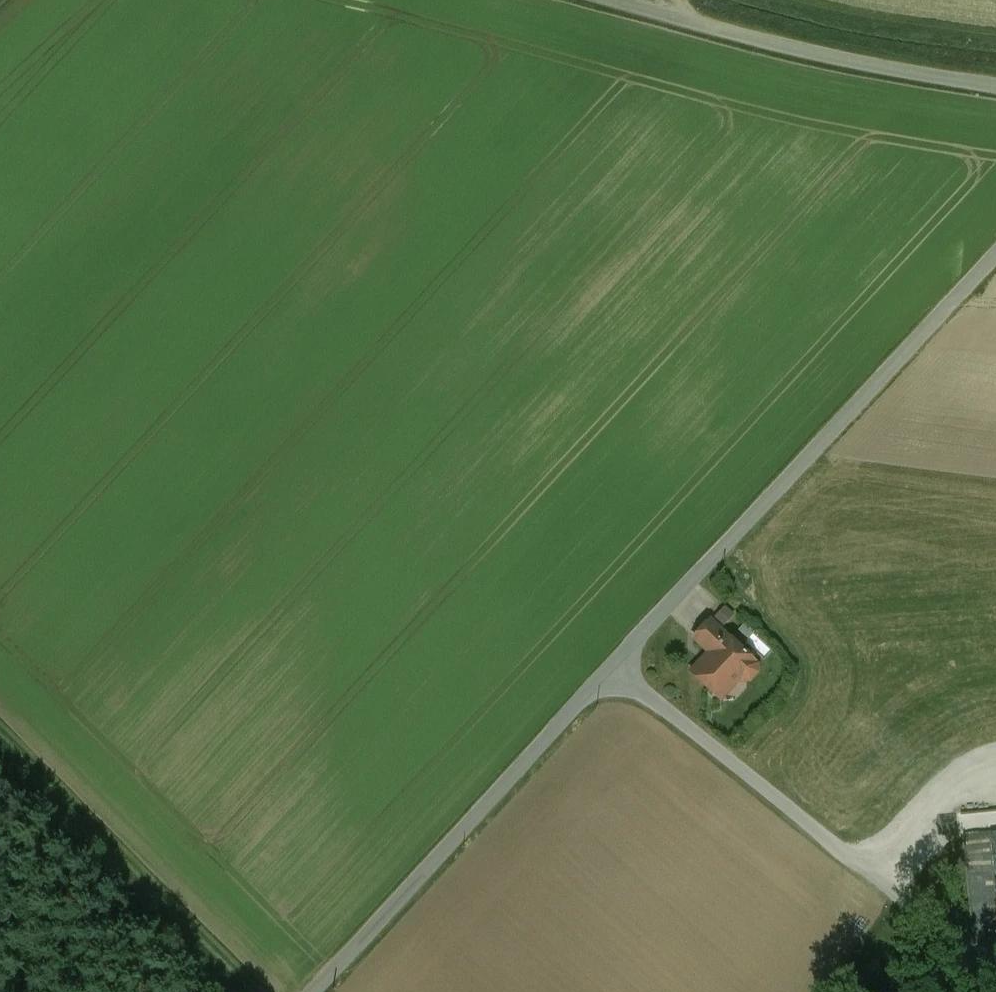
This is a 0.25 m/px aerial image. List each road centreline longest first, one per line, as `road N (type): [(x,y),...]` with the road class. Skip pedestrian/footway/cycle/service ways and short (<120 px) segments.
road 1 (unclassified): [(995,254),(317,991)]
road 2 (unclassified): [(585,0),(834,60),(995,86)]

